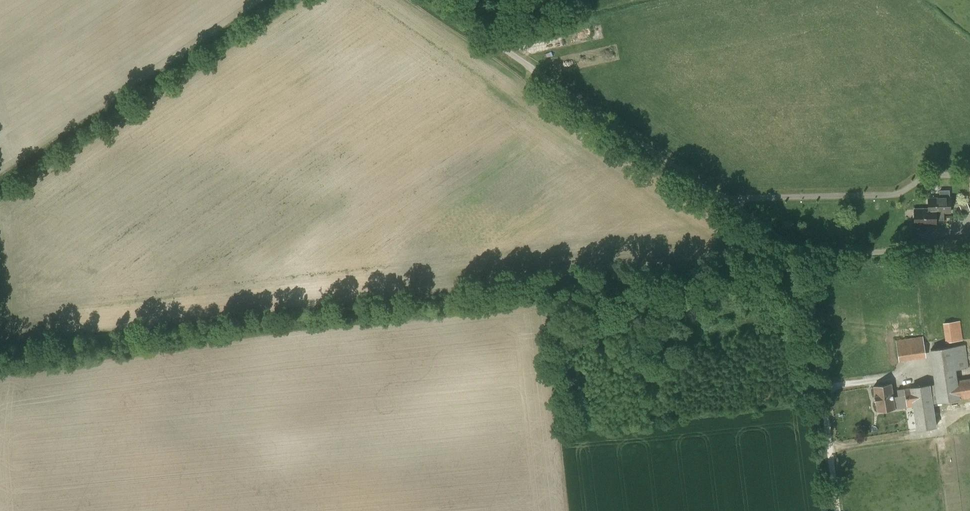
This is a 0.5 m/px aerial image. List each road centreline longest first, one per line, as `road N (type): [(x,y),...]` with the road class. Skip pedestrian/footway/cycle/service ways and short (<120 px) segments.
road 1 (unclassified): [(804,260),(430,0)]
road 2 (residential): [(838,510),(804,260)]

